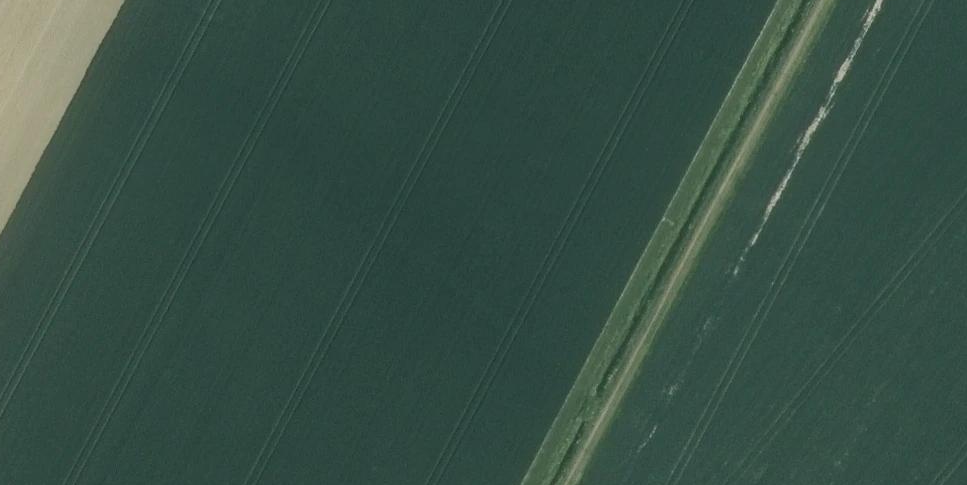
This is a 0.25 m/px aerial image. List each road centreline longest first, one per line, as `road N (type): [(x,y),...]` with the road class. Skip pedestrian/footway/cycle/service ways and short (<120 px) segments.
road 1 (track): [(568,484),(821,0)]

